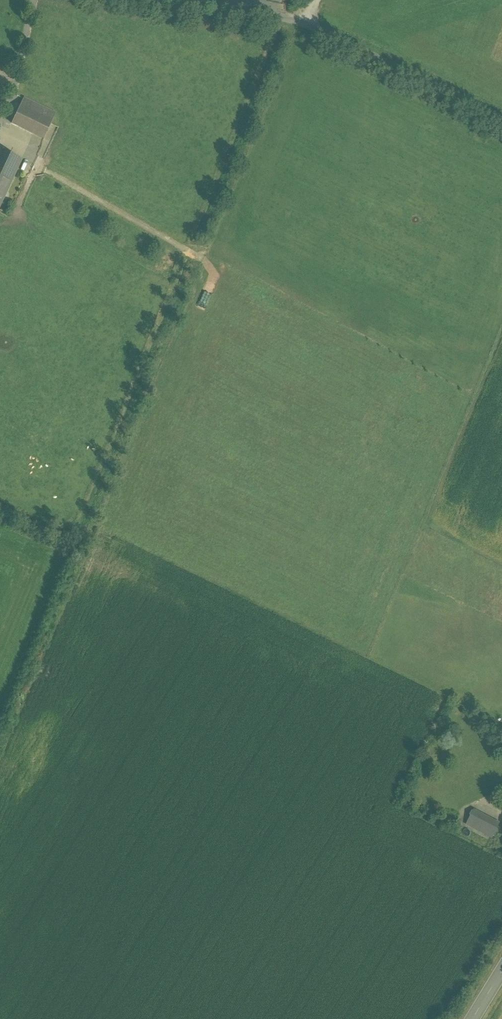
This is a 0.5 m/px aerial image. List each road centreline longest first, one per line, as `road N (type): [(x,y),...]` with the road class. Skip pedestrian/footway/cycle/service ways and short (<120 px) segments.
road 1 (unclassified): [(167,0),(276,17),(501,123)]
road 2 (track): [(204,300),(214,276),(204,259),(34,164)]

